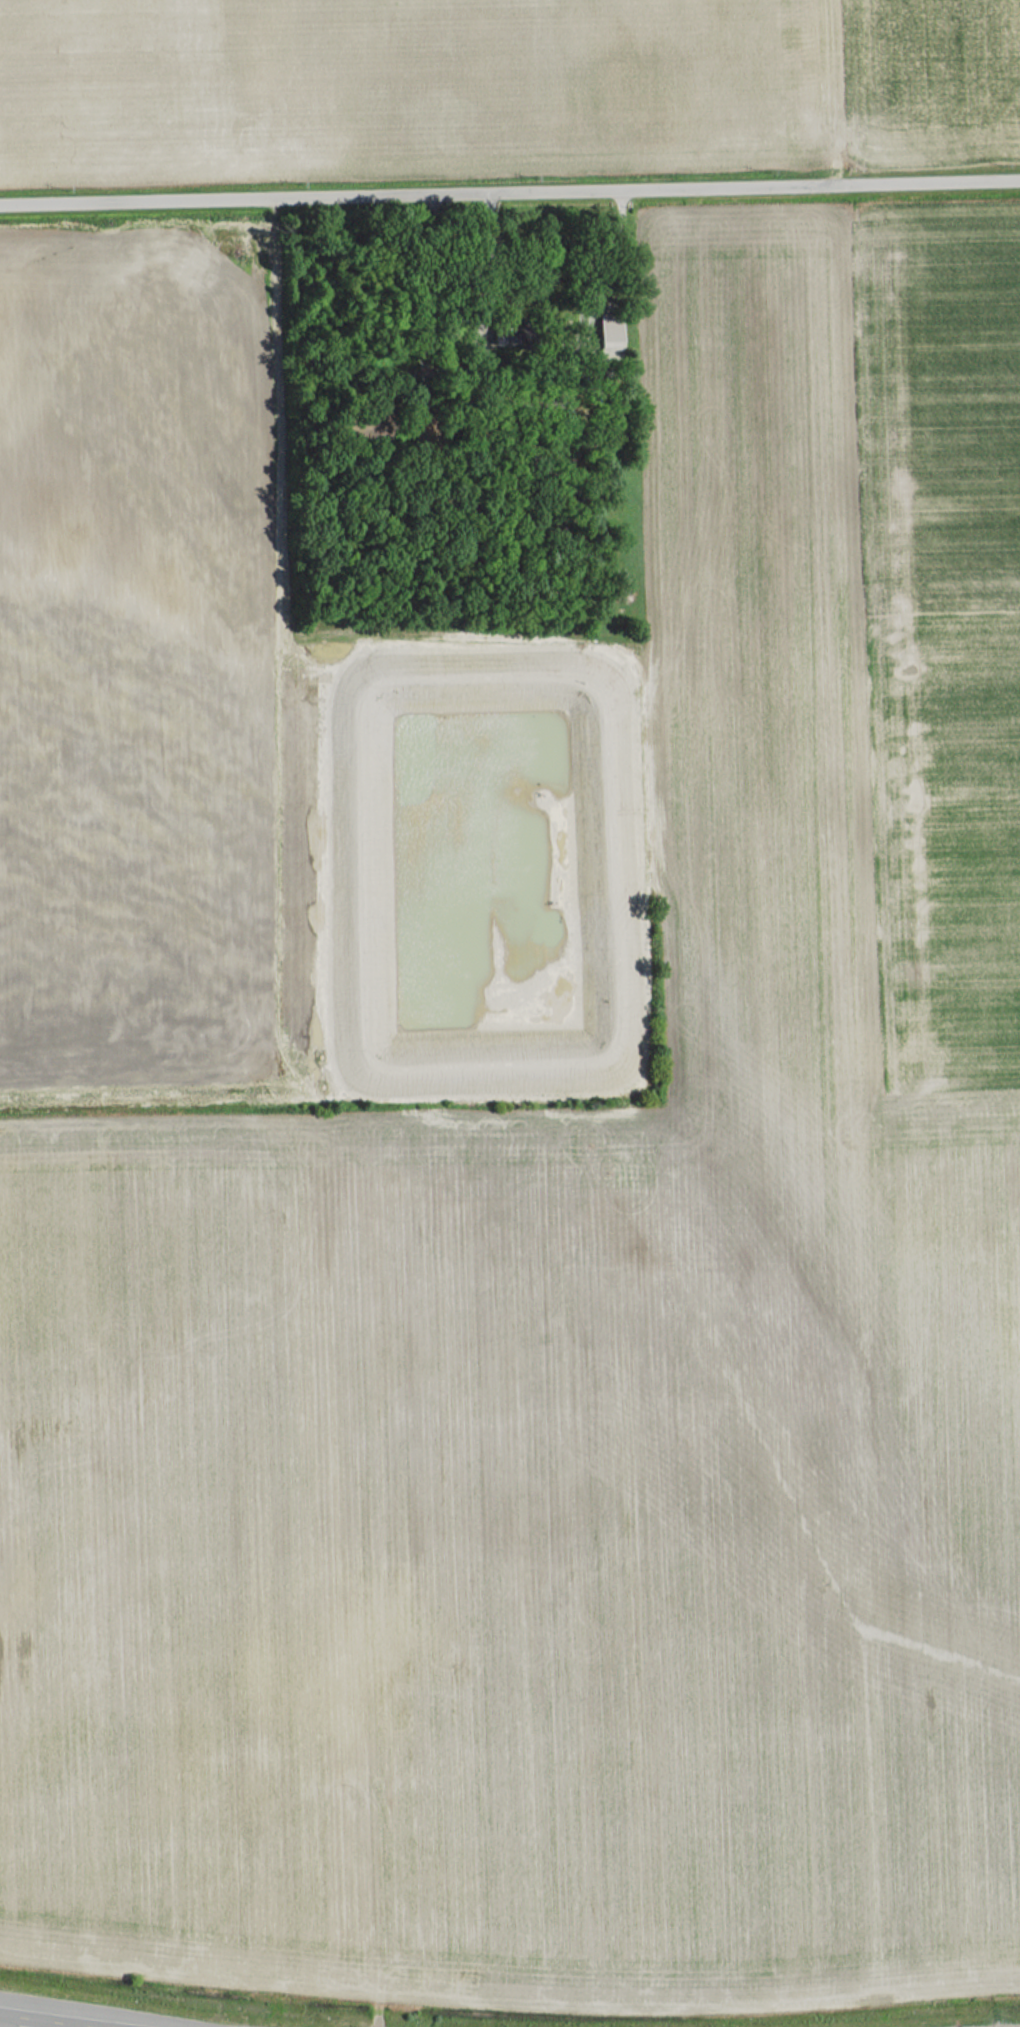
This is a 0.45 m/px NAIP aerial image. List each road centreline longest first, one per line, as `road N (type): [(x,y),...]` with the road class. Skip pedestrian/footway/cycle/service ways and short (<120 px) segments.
road 1 (residential): [(0,201),(1019,177)]

